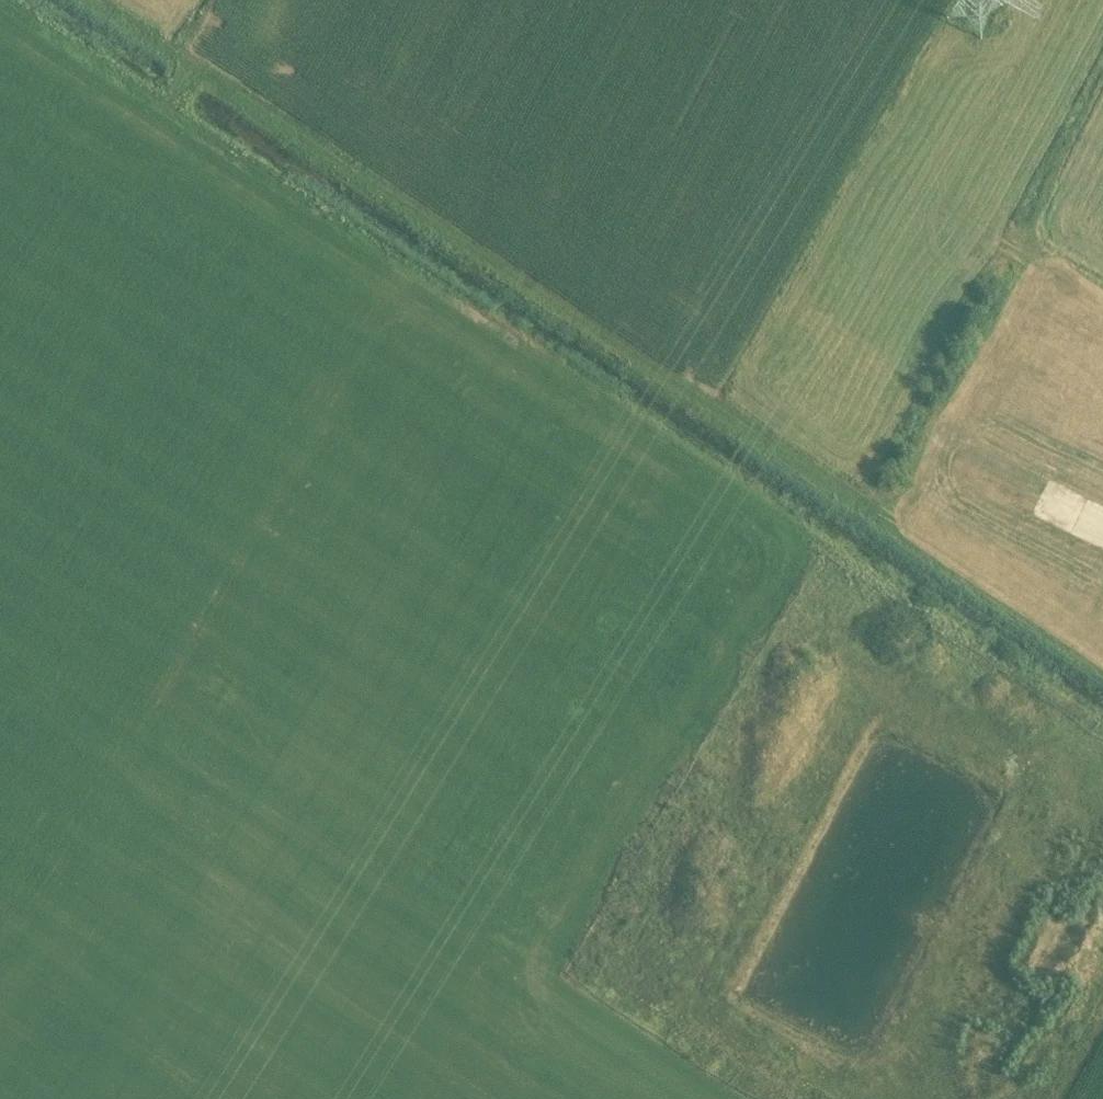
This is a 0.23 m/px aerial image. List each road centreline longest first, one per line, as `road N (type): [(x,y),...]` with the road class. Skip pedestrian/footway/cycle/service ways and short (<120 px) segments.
road 1 (motorway): [(1102,215),(1078,240),(694,872),(568,1008),(440,1098)]
road 2 (motorway): [(1102,245),(657,1098)]
road 3 (motorway): [(726,1098),(1084,404)]
road 4 (motorway): [(814,1098),(879,877),(1080,458),(1084,404)]

